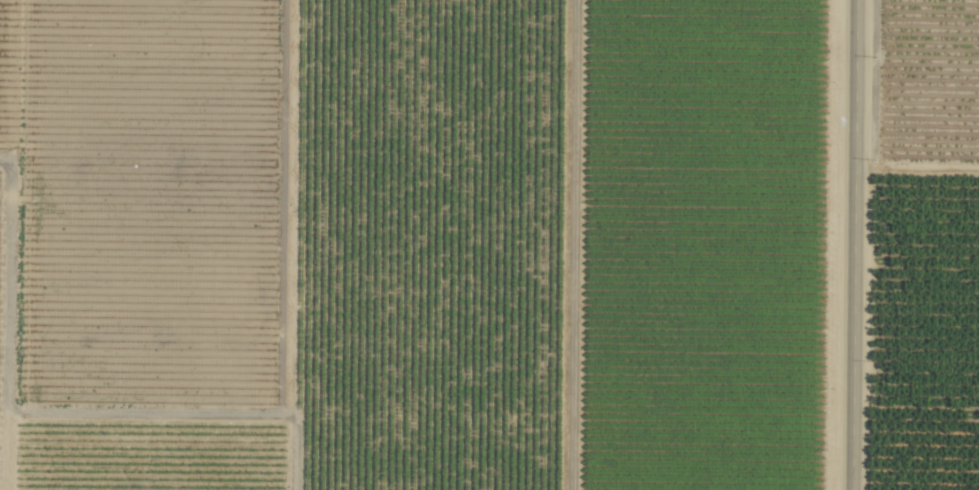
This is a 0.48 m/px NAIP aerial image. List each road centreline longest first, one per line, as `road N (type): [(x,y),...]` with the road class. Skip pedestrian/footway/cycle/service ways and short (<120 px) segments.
road 1 (tertiary): [(855,0),(851,489)]
road 2 (track): [(16,0),(13,489)]

